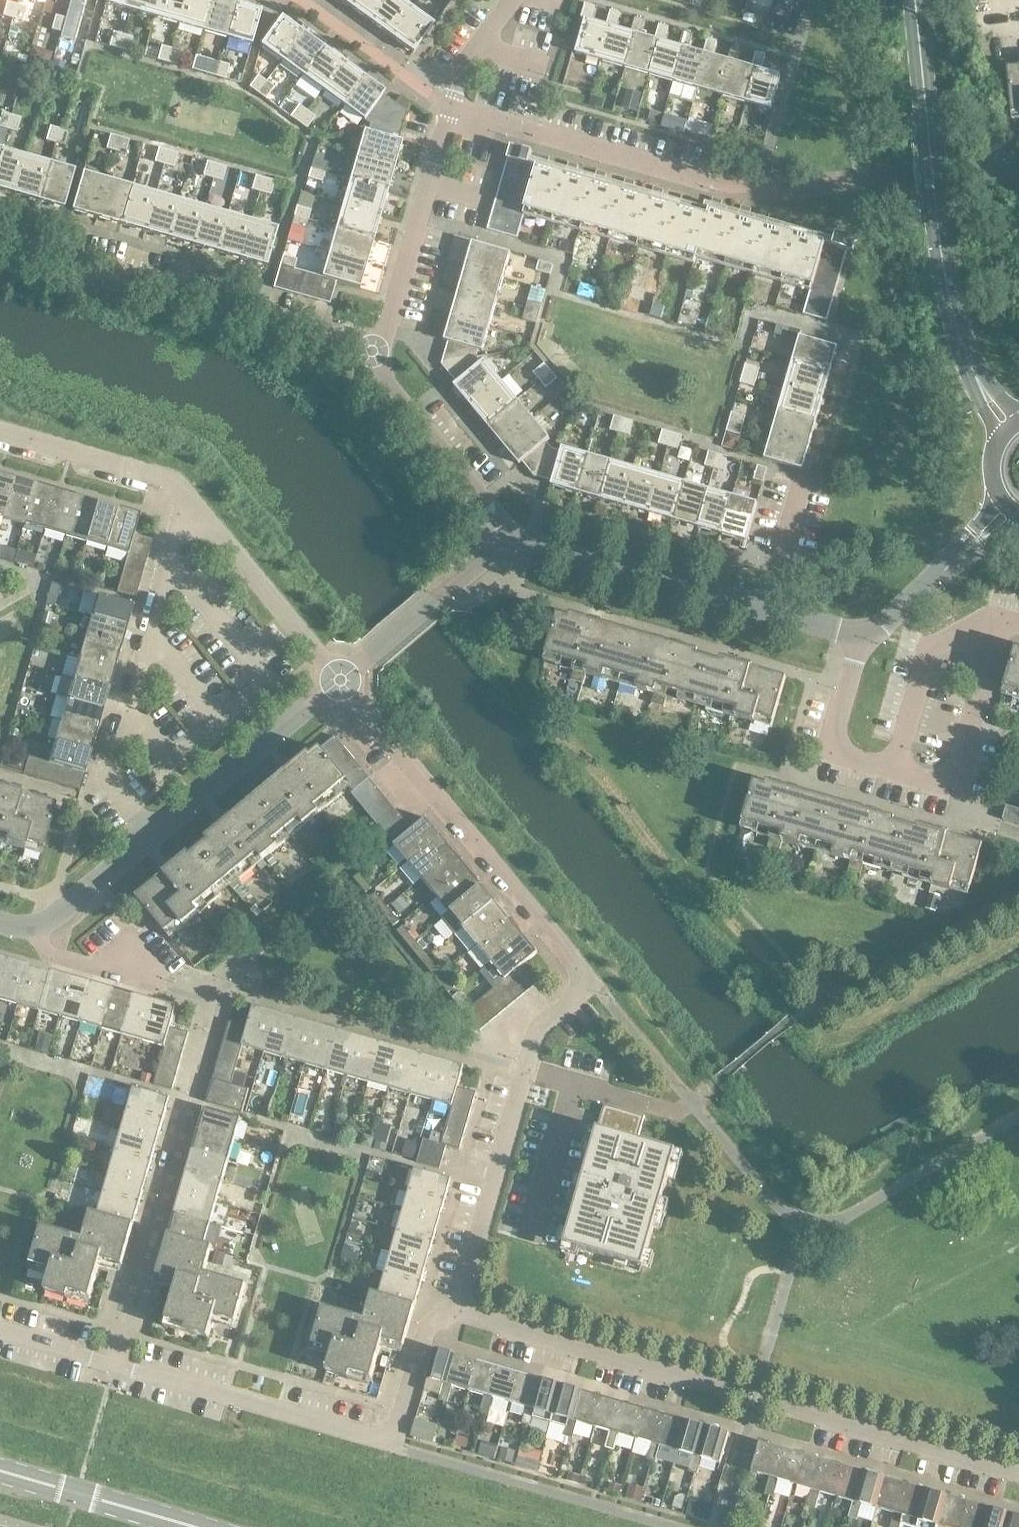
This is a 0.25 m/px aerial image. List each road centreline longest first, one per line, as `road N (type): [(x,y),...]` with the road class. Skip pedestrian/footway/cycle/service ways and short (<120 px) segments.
road 1 (residential): [(452,1310),(518,1061),(595,986),(340,686)]
road 2 (residential): [(1018,1473),(452,1310)]
road 3 (residential): [(452,1310),(428,1329),(397,1428),(386,1435),(0,1327)]
road 4 (residential): [(378,350),(0,251)]
road 5 (secondary): [(915,0),(941,257),(976,381)]
road 6 (residential): [(153,838),(110,781),(110,764),(189,494)]
road 7 (residential): [(450,114),(706,178),(787,189)]
road 8 (residential): [(512,546),(762,616)]
road 9 (residential): [(378,350),(450,114)]
road 10 (residential): [(340,686),(189,494)]
road 11 (residential): [(340,686),(153,838)]
road 12 (residential): [(512,546),(383,376),(378,350)]
road 13 (residential): [(894,774),(940,787),(960,779),(988,676),(987,656),(973,645)]
road 14 (tertiary): [(191,1526),(0,1471)]
road 15 (residential): [(189,494),(0,437)]
road 16 (residential): [(153,838),(37,929),(0,920)]
road 17 (residential): [(370,656),(512,546)]
road 18 (residential): [(862,645),(834,743),(840,757),(894,774)]
road 19 (residential): [(973,645),(951,643),(928,660),(894,774)]
road 20 (residential): [(762,616),(799,473)]
road 21 (residential): [(862,645),(970,547)]
road 22 (residential): [(450,114),(461,70),(519,0)]

